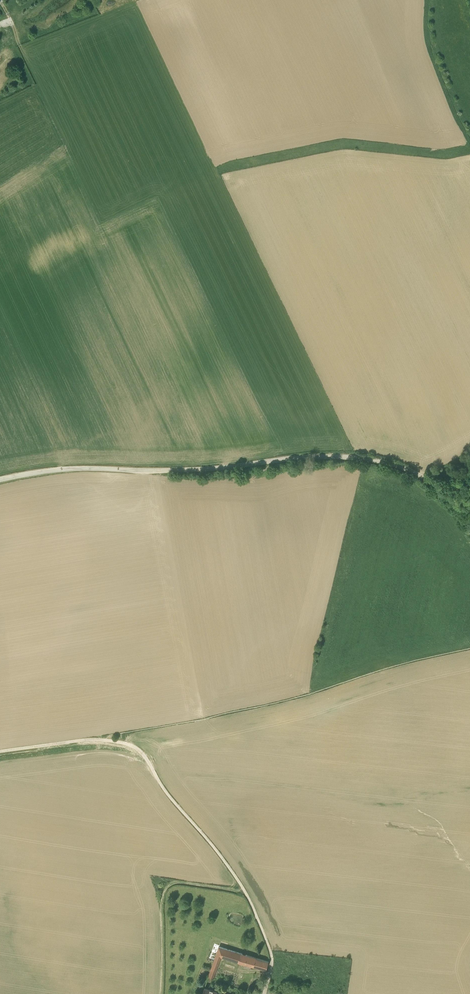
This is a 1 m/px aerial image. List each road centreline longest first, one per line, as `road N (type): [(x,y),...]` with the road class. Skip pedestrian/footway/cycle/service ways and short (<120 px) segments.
road 1 (unclassified): [(0,479),(66,469),(362,457),(423,476),(469,521)]
road 2 (unclassified): [(263,993),(271,956),(251,902),(143,754),(95,739),(0,751)]

